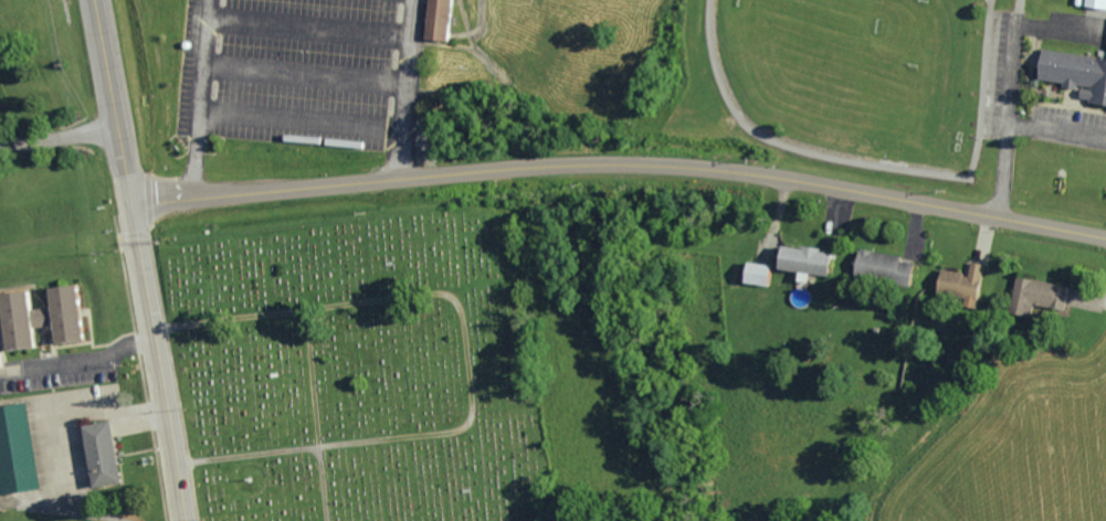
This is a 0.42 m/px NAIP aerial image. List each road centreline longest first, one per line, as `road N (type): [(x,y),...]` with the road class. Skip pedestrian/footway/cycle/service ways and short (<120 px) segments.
road 1 (secondary): [(129,203),(404,172),(634,161),(742,171),(1105,238)]
road 2 (primary): [(186,520),(129,203)]
road 3 (primary): [(129,203),(93,0)]

